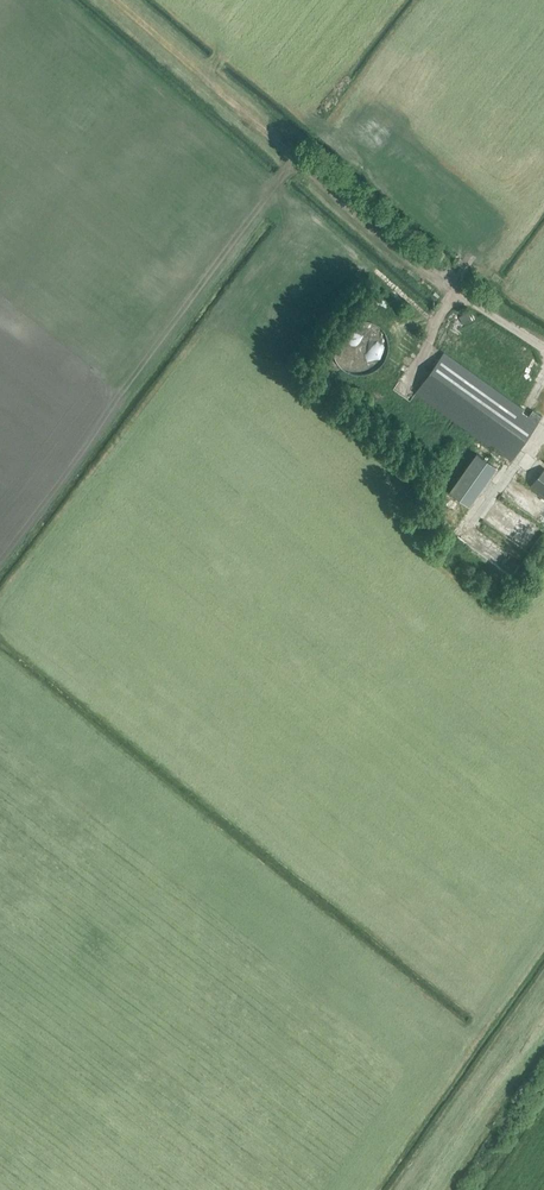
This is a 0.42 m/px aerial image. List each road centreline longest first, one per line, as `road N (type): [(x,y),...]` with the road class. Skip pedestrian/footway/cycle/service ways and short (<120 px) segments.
road 1 (track): [(106,0),(401,259),(460,297)]
road 2 (unclassified): [(543,350),(460,297),(435,323)]

